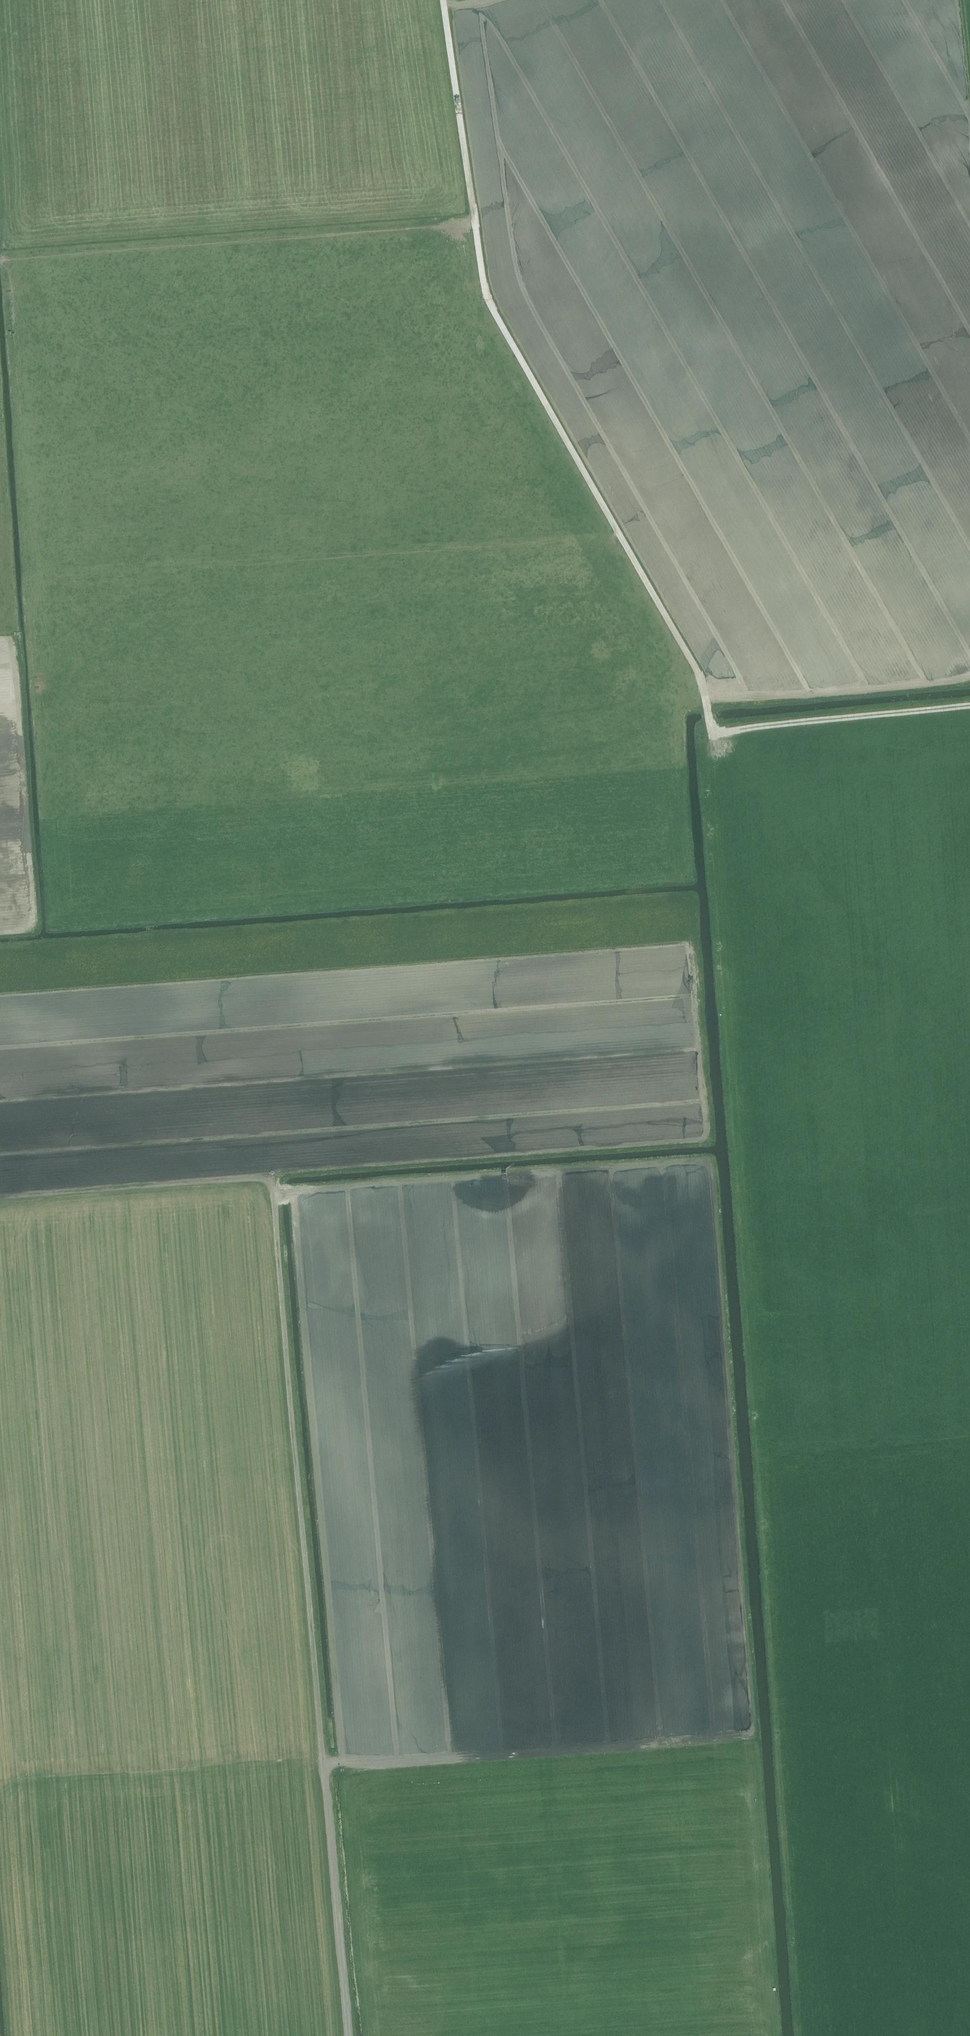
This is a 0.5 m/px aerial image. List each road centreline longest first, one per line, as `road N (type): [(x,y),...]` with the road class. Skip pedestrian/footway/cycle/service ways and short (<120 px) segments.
road 1 (track): [(322,1762),(346,2035)]

